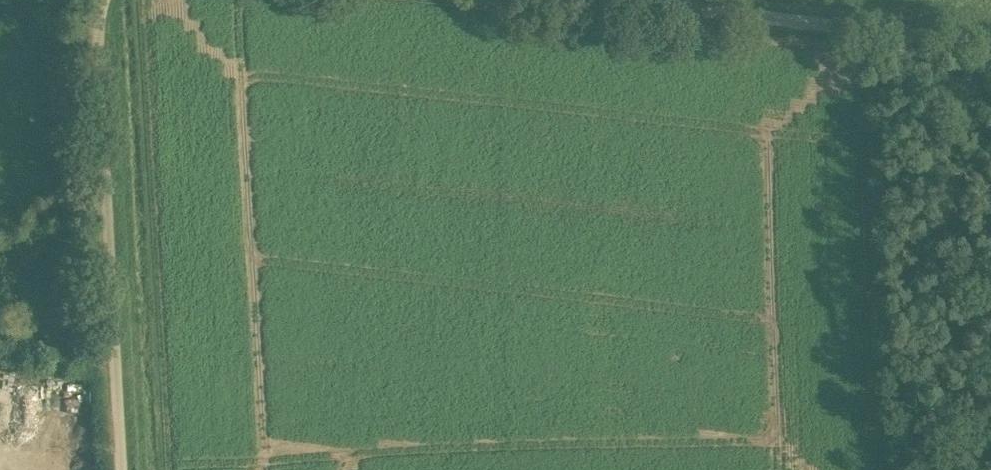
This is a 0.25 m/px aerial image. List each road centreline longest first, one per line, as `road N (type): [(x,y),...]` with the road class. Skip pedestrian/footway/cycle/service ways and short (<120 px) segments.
road 1 (unclassified): [(120,469),(101,0)]
road 2 (unclassified): [(990,45),(619,0)]

